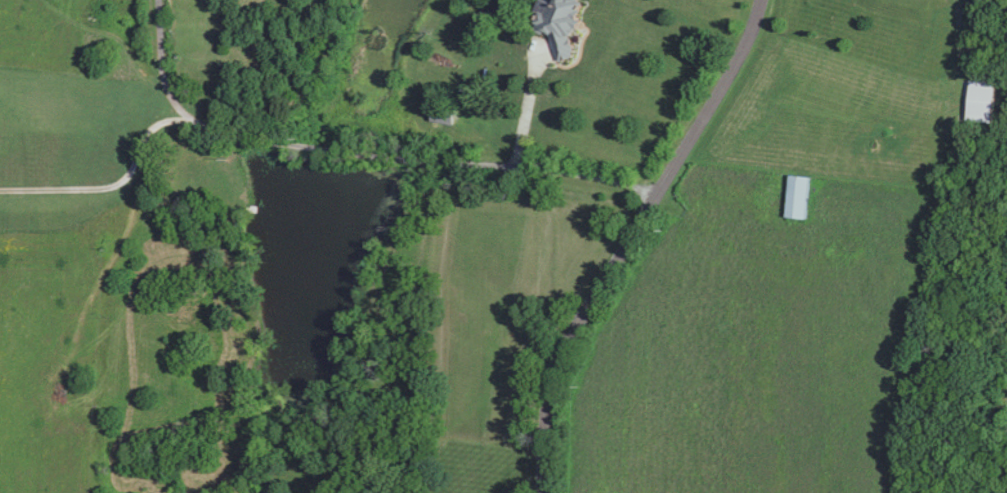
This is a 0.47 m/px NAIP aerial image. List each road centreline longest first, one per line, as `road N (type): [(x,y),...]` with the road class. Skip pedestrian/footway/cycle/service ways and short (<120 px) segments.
road 1 (residential): [(657,192),(372,134),(247,122),(203,126),(175,86),(164,0)]
road 2 (residential): [(546,492),(552,391),(574,332),(683,150),(735,82),(765,0)]
road 3 (residential): [(203,126),(156,136),(136,185),(120,195),(0,197)]

